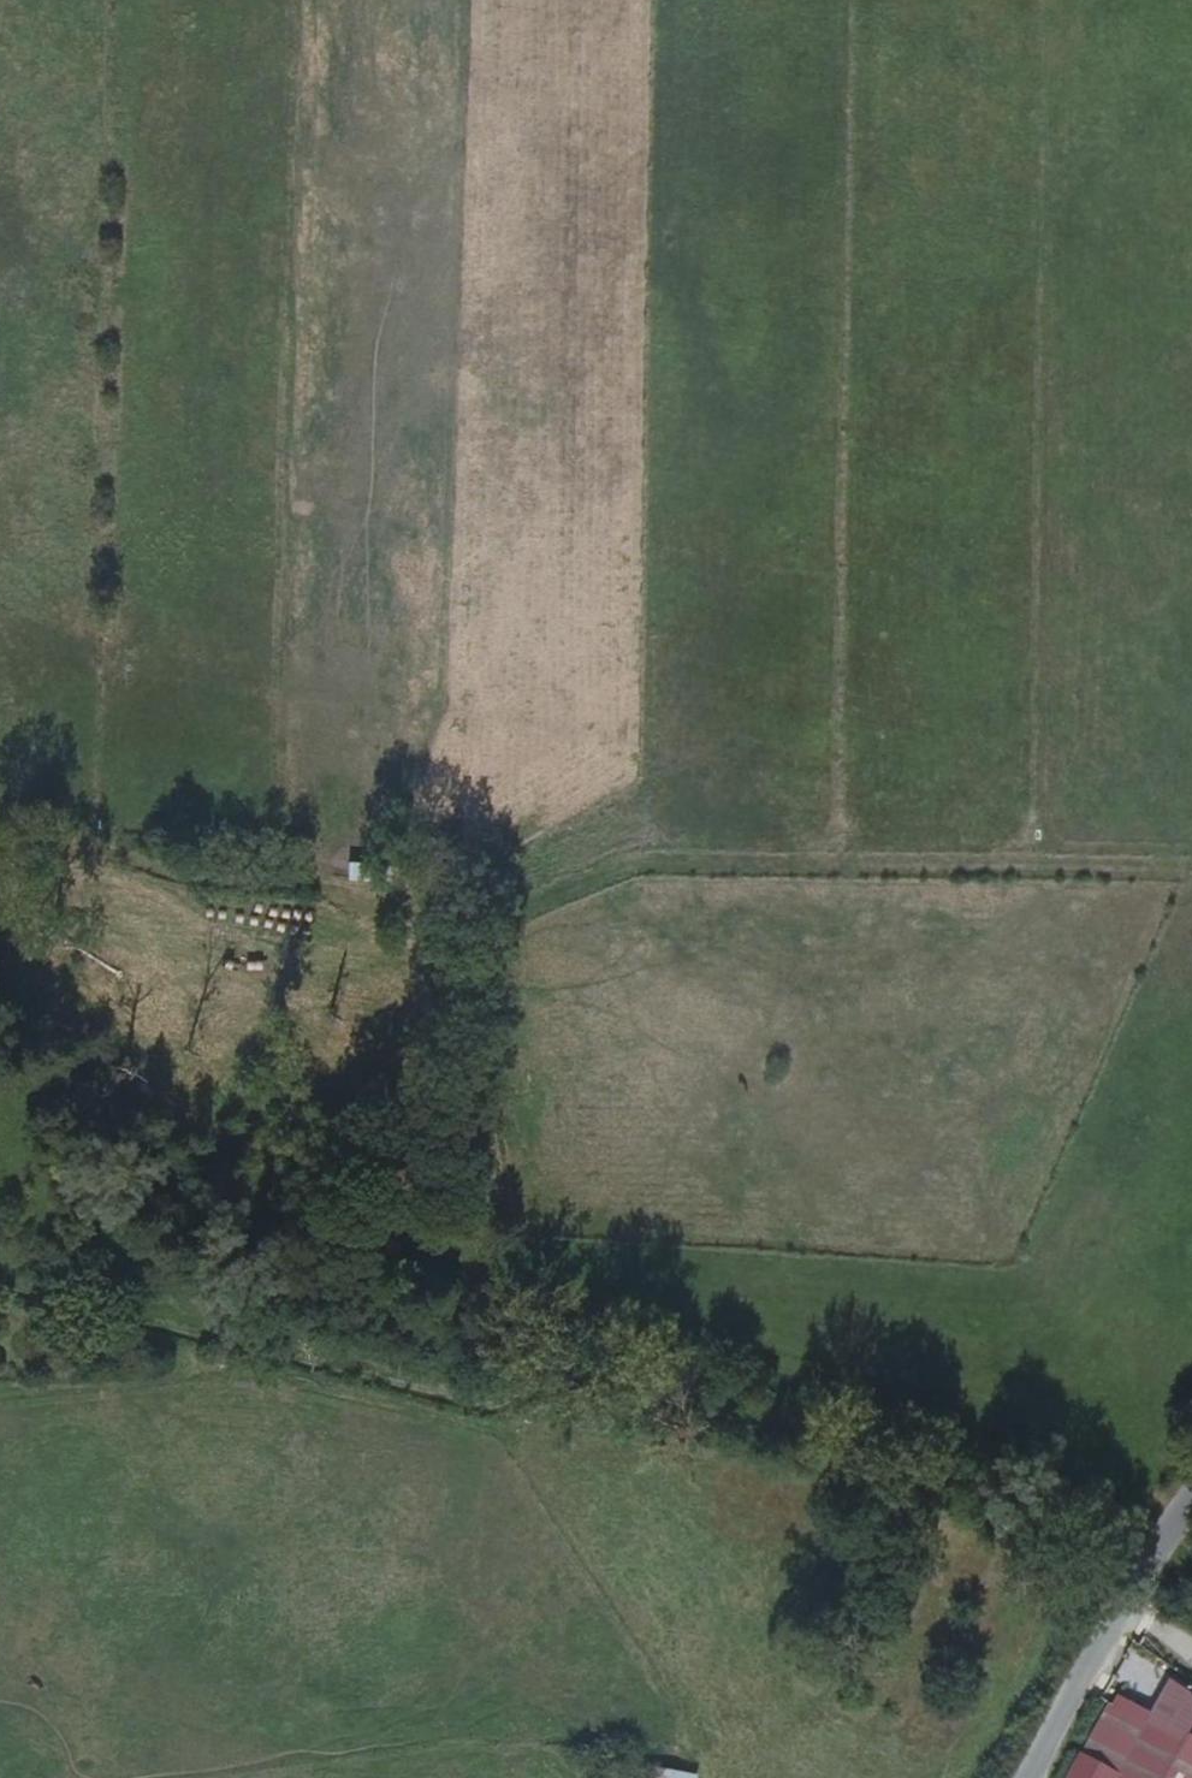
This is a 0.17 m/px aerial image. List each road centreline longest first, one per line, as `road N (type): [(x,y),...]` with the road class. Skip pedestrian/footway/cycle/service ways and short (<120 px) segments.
road 1 (track): [(0,854),(67,848),(208,886),(356,892)]
road 2 (unclassified): [(1031,1777),(1115,1619),(1191,1498)]

